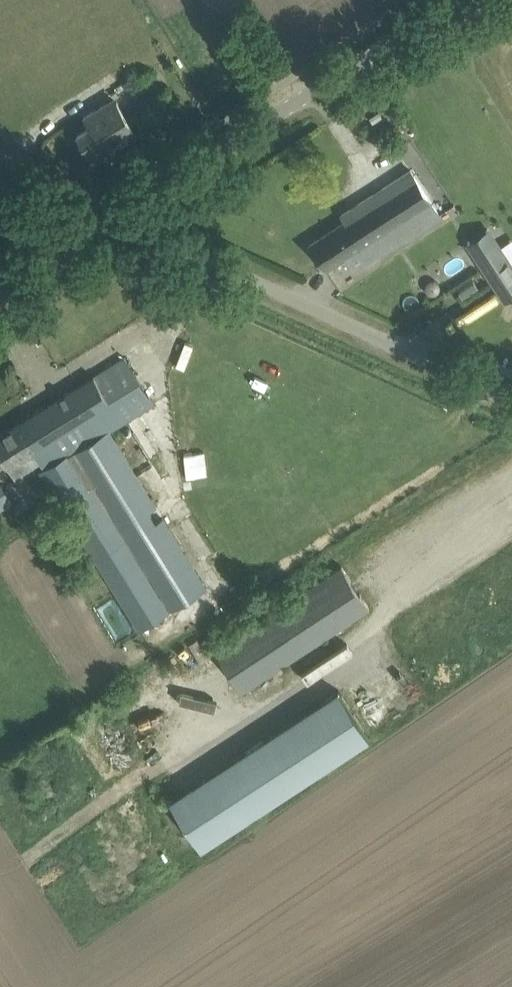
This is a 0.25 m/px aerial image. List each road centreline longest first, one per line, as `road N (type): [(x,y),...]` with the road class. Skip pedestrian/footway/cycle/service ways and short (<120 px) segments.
road 1 (unclassified): [(511,398),(110,217)]
road 2 (tertiary): [(110,217),(460,0)]
road 3 (tertiary): [(0,285),(110,217)]

